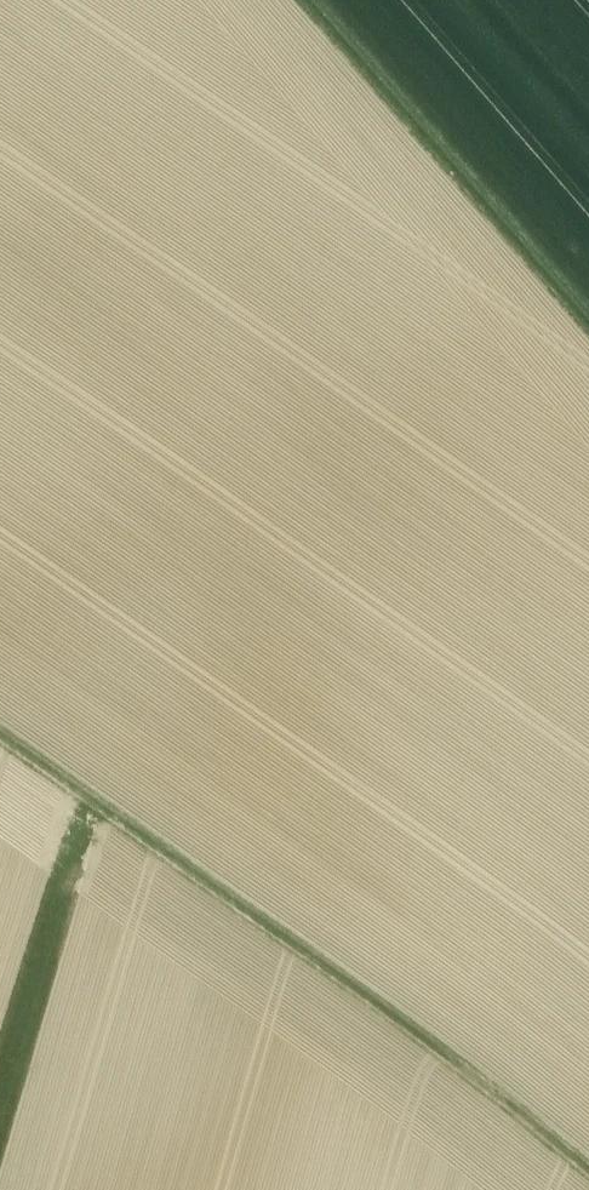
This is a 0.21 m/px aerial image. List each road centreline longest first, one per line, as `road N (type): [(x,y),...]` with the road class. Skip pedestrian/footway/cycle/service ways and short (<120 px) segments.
road 1 (track): [(588,1147),(327,940),(0,717)]
road 2 (track): [(588,305),(328,0)]

